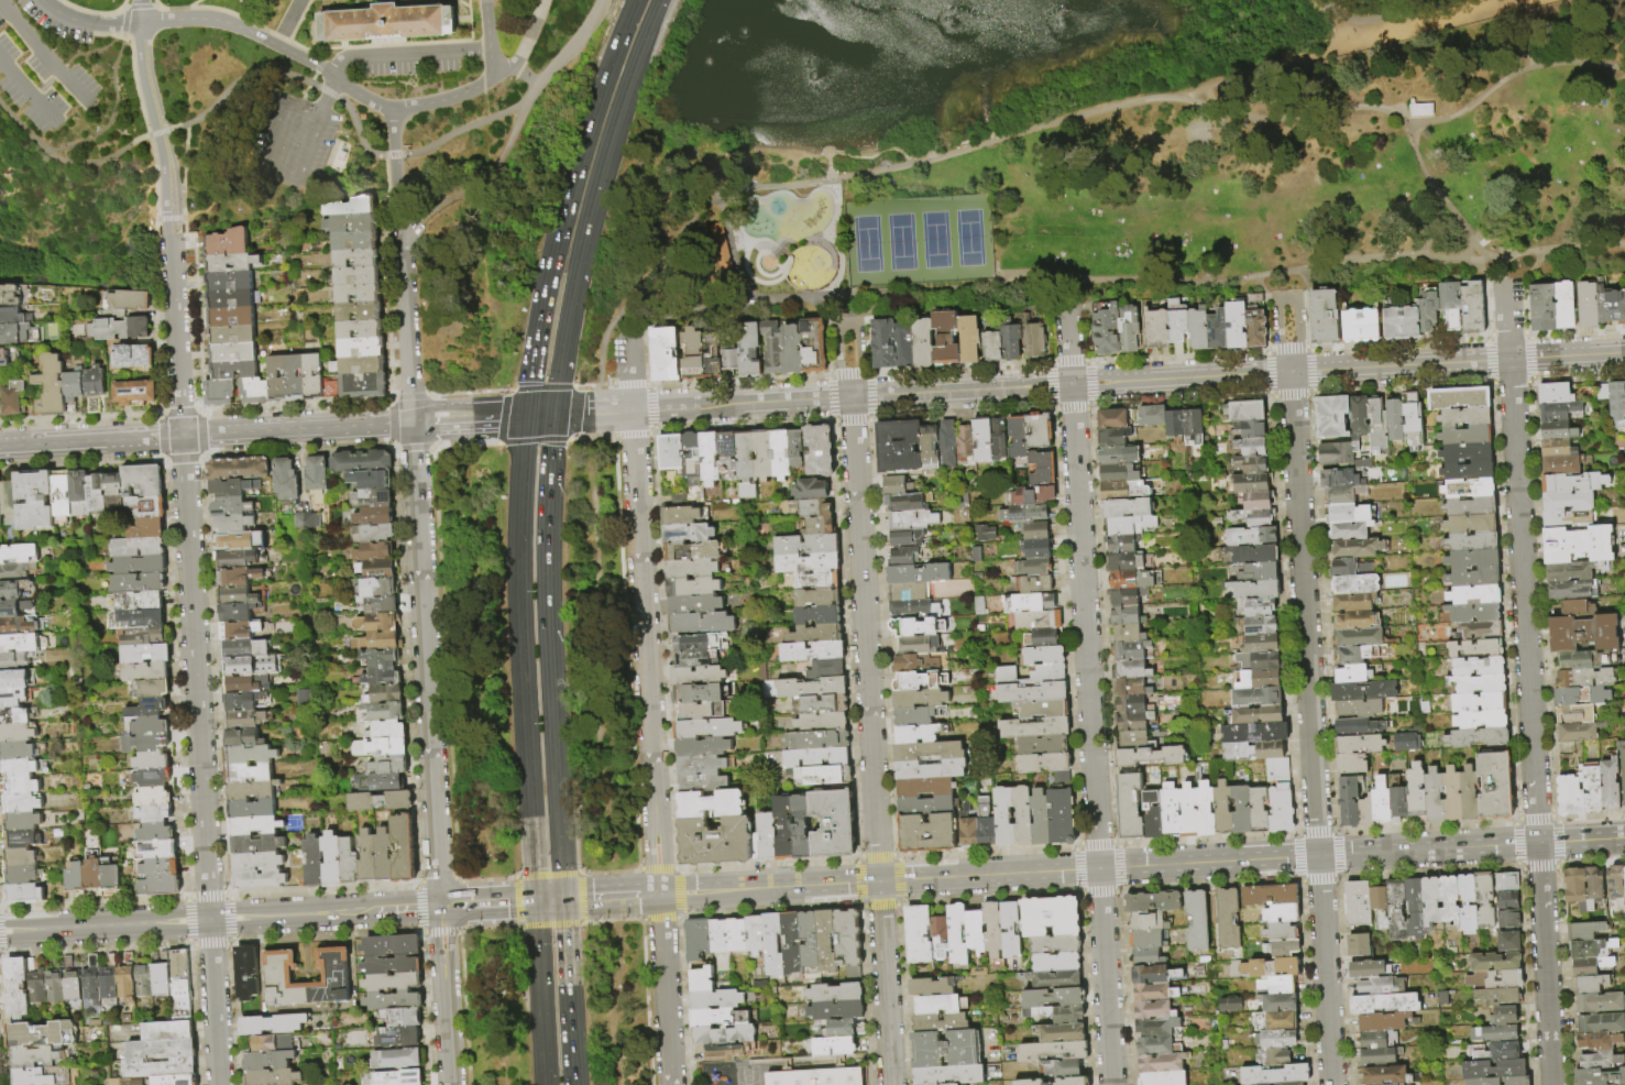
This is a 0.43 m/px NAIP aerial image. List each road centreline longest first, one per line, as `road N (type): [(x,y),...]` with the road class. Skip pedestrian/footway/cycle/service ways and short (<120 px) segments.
road 1 (secondary): [(1624,838),(659,894)]
road 2 (residential): [(171,235),(220,1084)]
road 3 (residential): [(1505,283),(1551,1084)]
road 4 (tertiary): [(1624,353),(852,398)]
road 5 (residential): [(1332,1084),(1291,373)]
road 6 (residential): [(1072,385),(1111,1084)]
road 7 (residential): [(852,398),(890,1084)]
road 8 (residential): [(632,410),(670,1084)]
road 9 (residential): [(413,424),(451,1084)]
road 10 (tertiary): [(536,901),(0,932)]
road 11 (tertiary): [(526,417),(0,447)]
road 12 (trunk): [(560,825),(547,581),(555,415)]
road 13 (motorway): [(600,86),(542,288),(526,417)]
road 14 (tertiary): [(852,398),(555,415)]
road 15 (motorway): [(555,415),(581,246),(614,128)]
road 16 (trunk): [(526,417),(518,544),(524,699)]
road 17 (residential): [(399,191),(413,424)]
road 18 (residential): [(141,23),(166,161),(171,235)]
road 19 (residential): [(141,23),(230,24),(333,77)]
road 20 (trunk): [(524,699),(536,901)]
road 21 (trunk): [(575,1084),(564,899)]
road 22 (residential): [(852,398),(860,372),(858,331),(848,326),(838,332),(842,384),(852,398)]
road 23 (residential): [(1291,373),(1298,358),(1296,306),(1281,302),(1278,350),(1291,373)]
road 24 (motorway): [(614,128),(657,0)]

